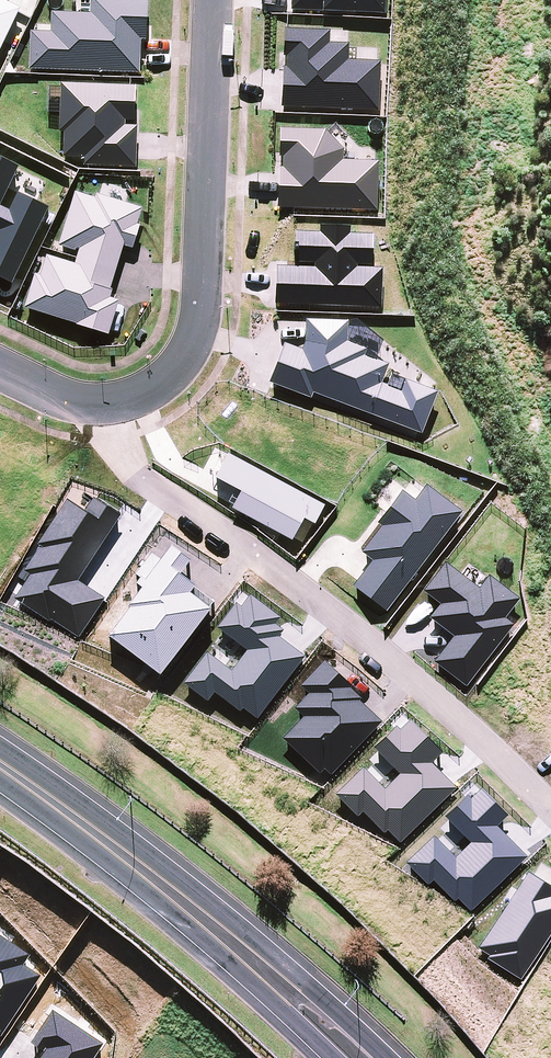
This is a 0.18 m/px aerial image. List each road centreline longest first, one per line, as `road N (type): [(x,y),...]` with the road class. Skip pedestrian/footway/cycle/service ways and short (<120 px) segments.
road 1 (residential): [(105,404),(135,473),(278,569),(550,807)]
road 2 (residential): [(105,404),(166,379),(197,325),(214,0)]
road 3 (primary): [(266,972),(0,765)]
road 4 (primary): [(266,972),(328,1006),(385,1057)]

